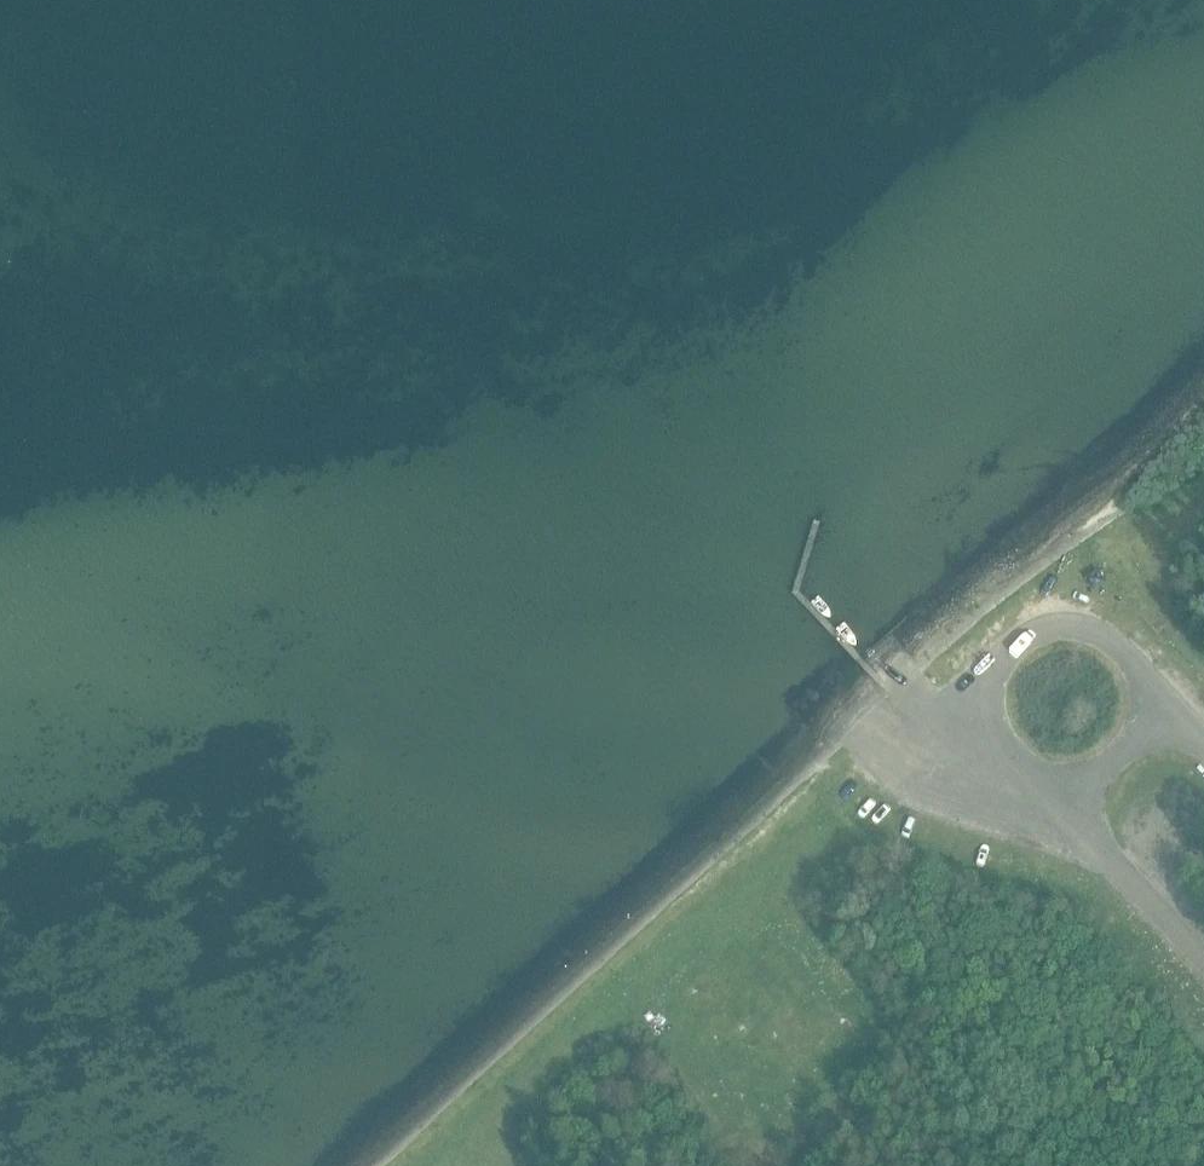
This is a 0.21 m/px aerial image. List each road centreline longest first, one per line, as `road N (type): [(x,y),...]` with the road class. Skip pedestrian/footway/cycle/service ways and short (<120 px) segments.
road 1 (unclassified): [(1169,706),(1119,649),(1088,630),(1047,627),(1017,641),(993,670),(987,705),(1005,744),(1061,802)]
road 2 (unclassified): [(1061,802),(1203,957)]
road 3 (unclassified): [(1061,802),(1169,706)]

